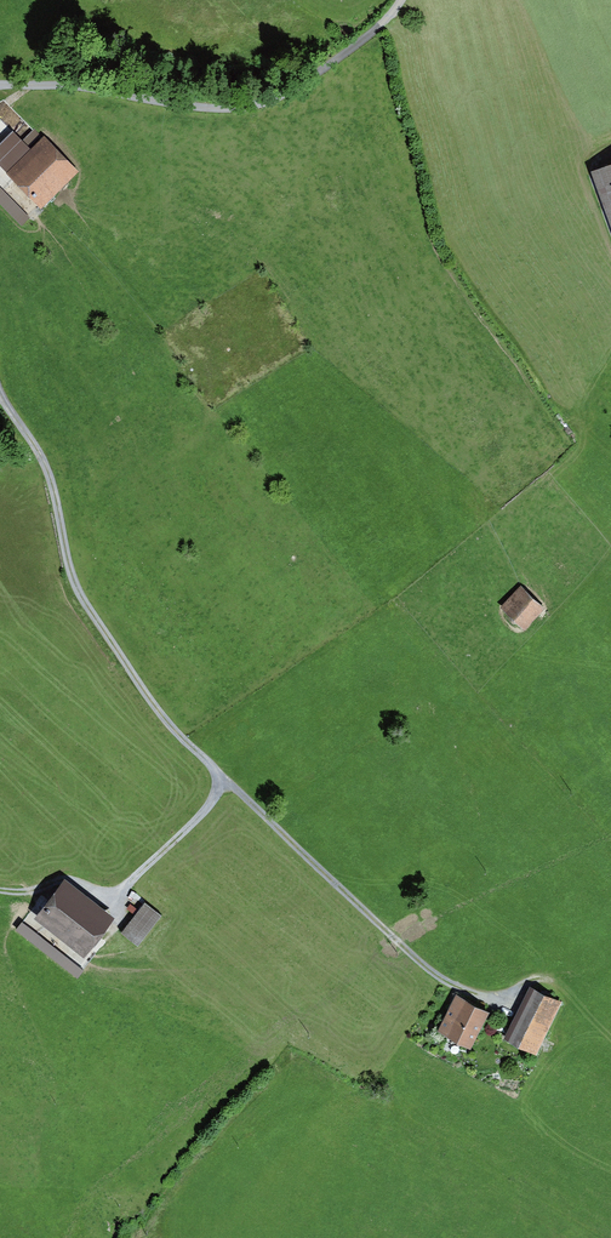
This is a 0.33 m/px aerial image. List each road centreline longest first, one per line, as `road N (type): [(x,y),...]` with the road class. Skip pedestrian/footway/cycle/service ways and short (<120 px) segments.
road 1 (track): [(0,391),(43,458),(80,593),(157,710),(439,978),(491,1002),(545,974),(564,992)]
road 2 (unclassified): [(402,0),(379,27),(308,72),(0,88)]
road 3 (track): [(226,784),(118,896),(59,877),(23,894),(0,890)]

